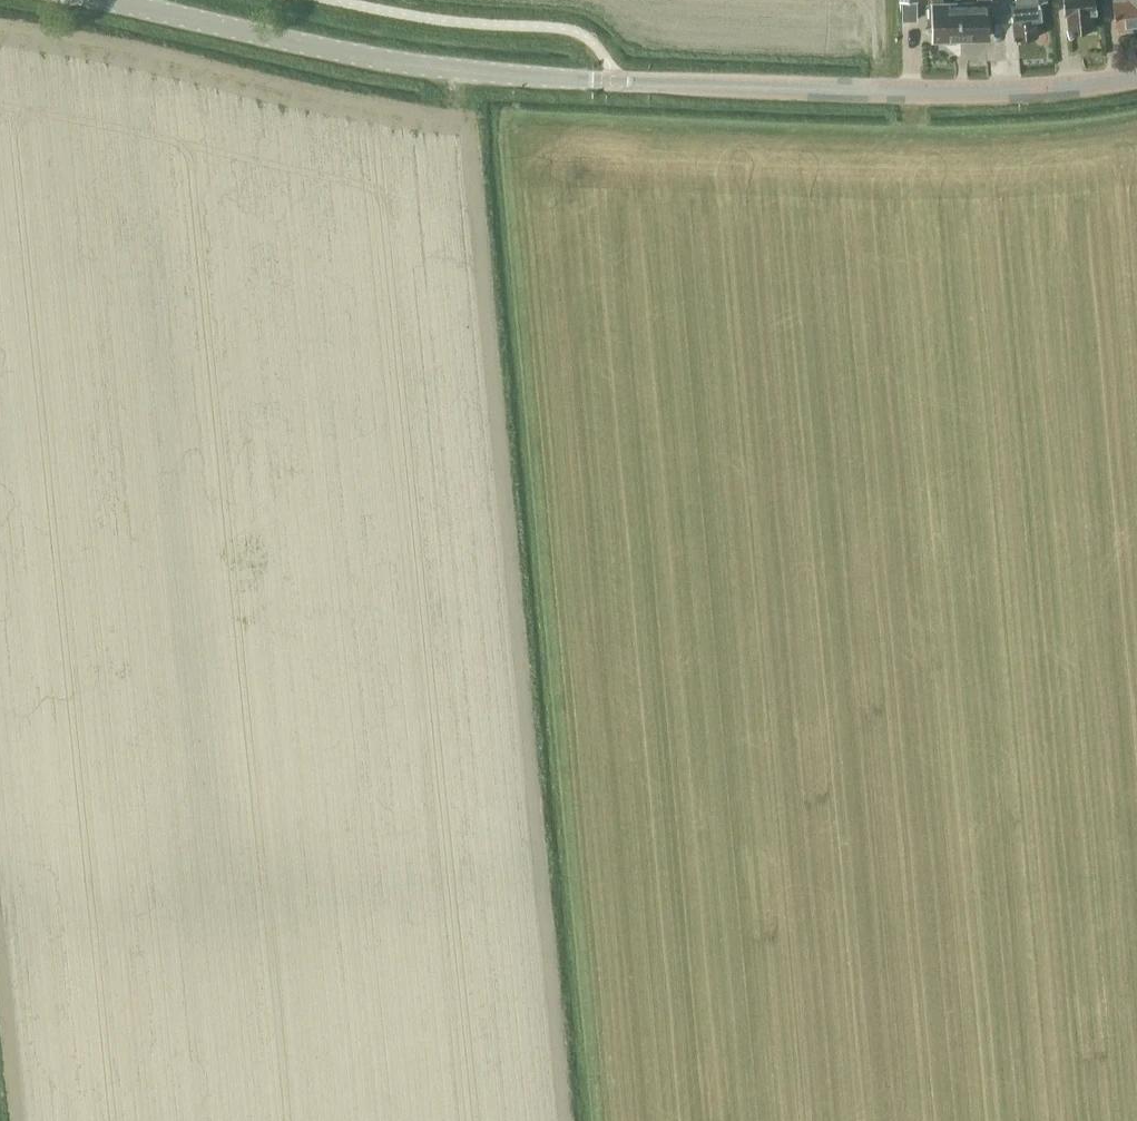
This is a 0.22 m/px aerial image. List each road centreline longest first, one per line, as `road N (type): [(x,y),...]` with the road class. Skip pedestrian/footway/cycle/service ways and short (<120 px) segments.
road 1 (tertiary): [(1136,77),(1028,92),(608,81),(357,55),(107,0)]

